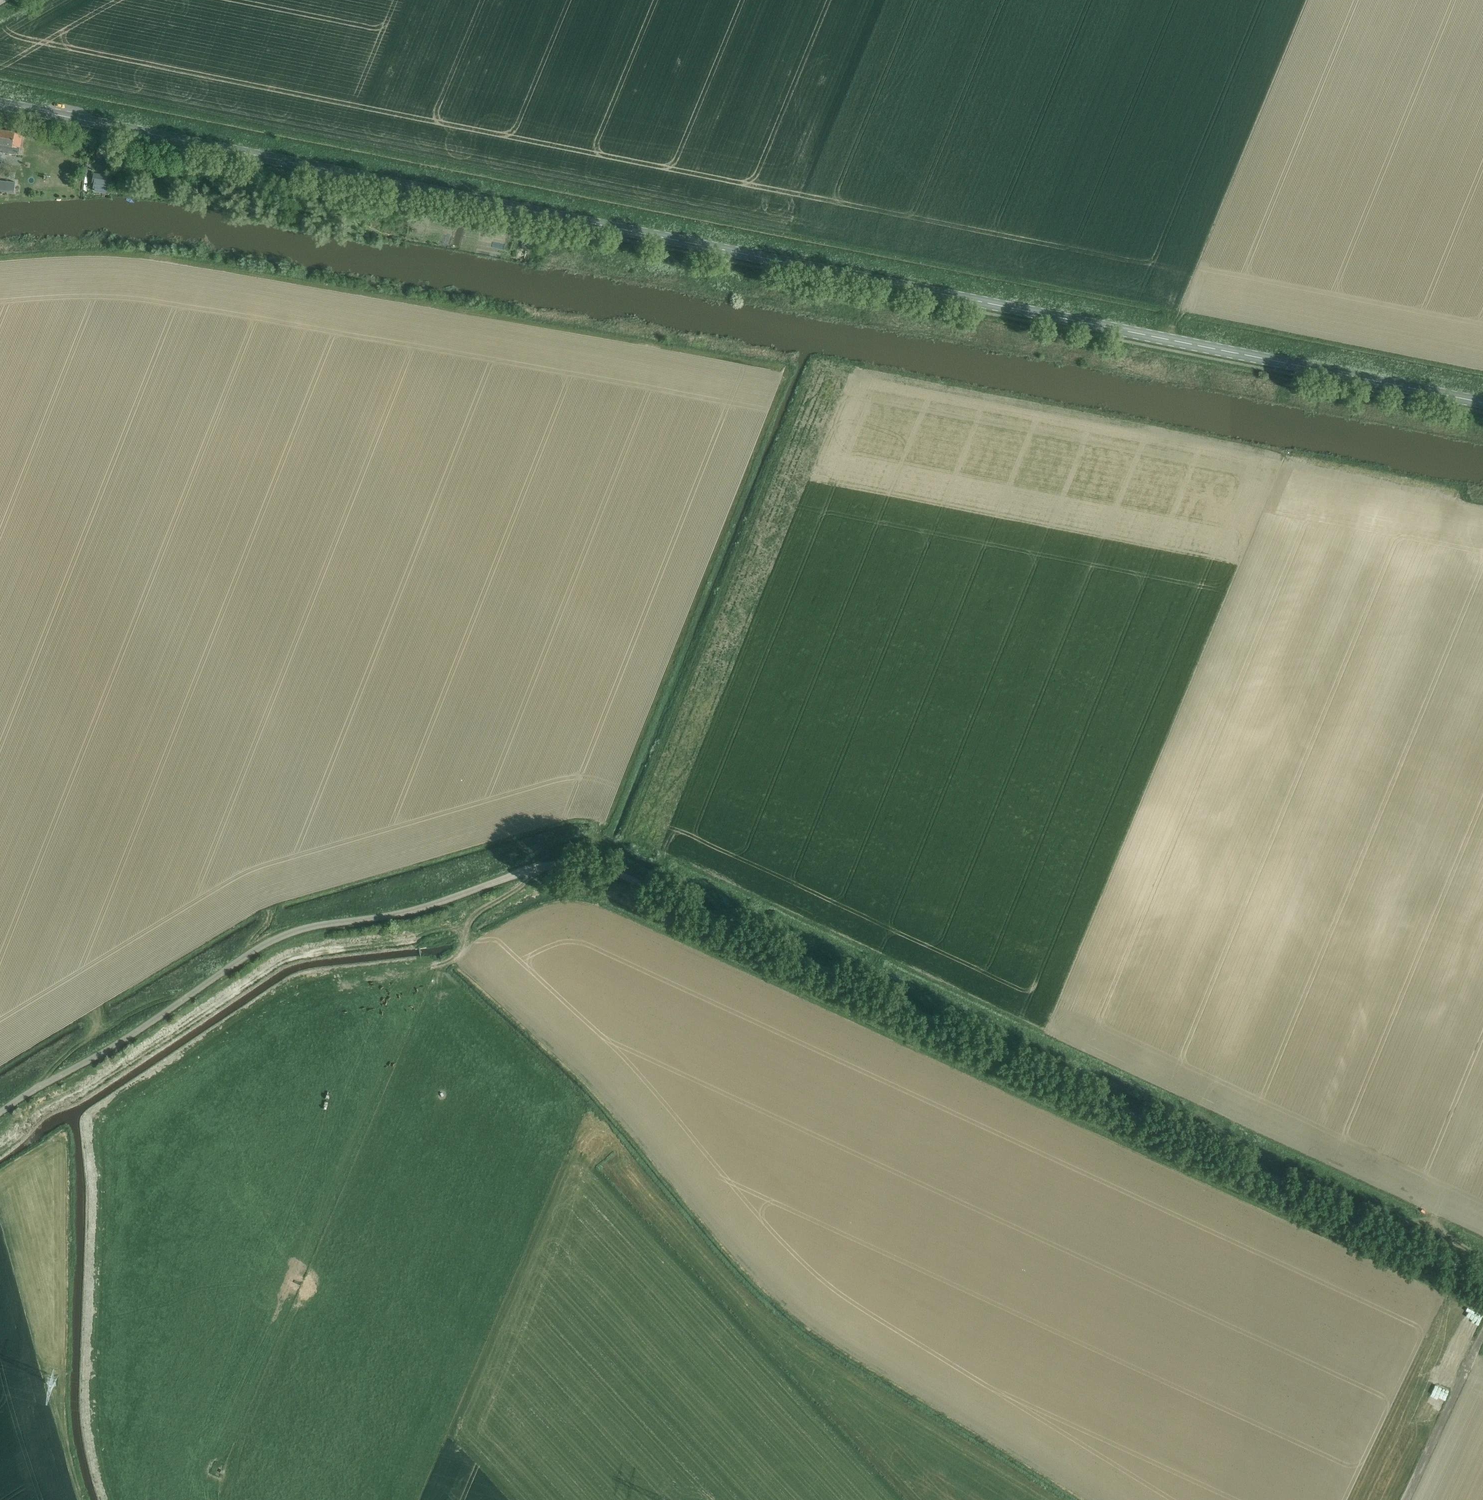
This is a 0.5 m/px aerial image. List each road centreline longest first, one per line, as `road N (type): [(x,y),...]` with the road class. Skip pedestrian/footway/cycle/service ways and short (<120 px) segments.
road 1 (unclassified): [(0,1115),(291,932),(388,917),(542,866),(578,865),(621,877),(1482,1278)]
road 2 (tertiary): [(1482,404),(0,104)]
road 3 (track): [(1406,1499),(1482,1339)]

